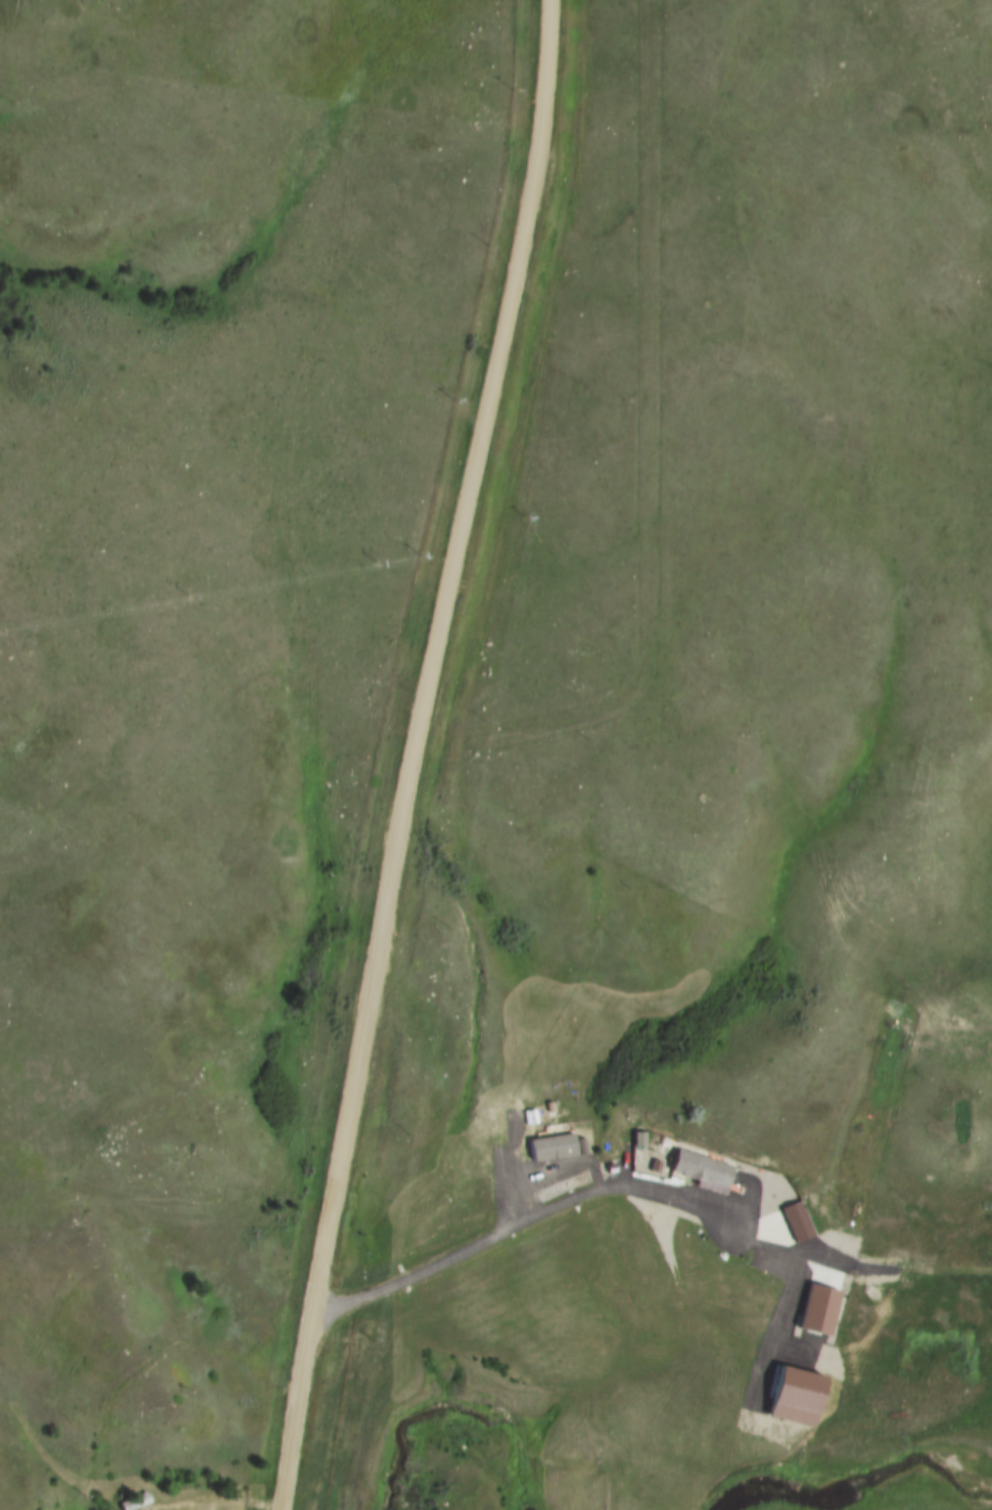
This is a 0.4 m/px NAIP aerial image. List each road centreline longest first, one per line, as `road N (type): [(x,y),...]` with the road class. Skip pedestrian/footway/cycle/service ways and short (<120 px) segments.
road 1 (residential): [(282,1509),(420,727),(532,205),(550,0)]

